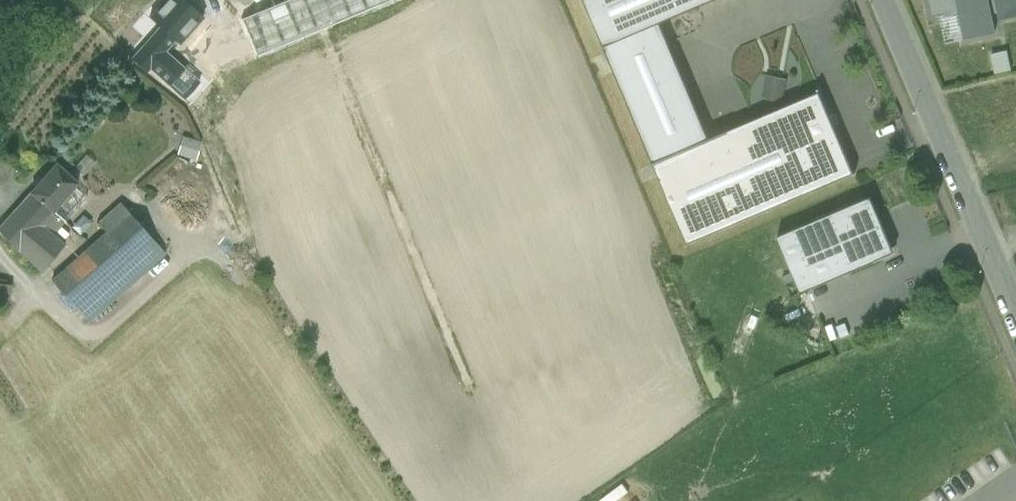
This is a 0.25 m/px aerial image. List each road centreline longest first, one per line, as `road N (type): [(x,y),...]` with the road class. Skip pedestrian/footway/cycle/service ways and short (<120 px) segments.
road 1 (unclassified): [(883,0),(1015,314)]

